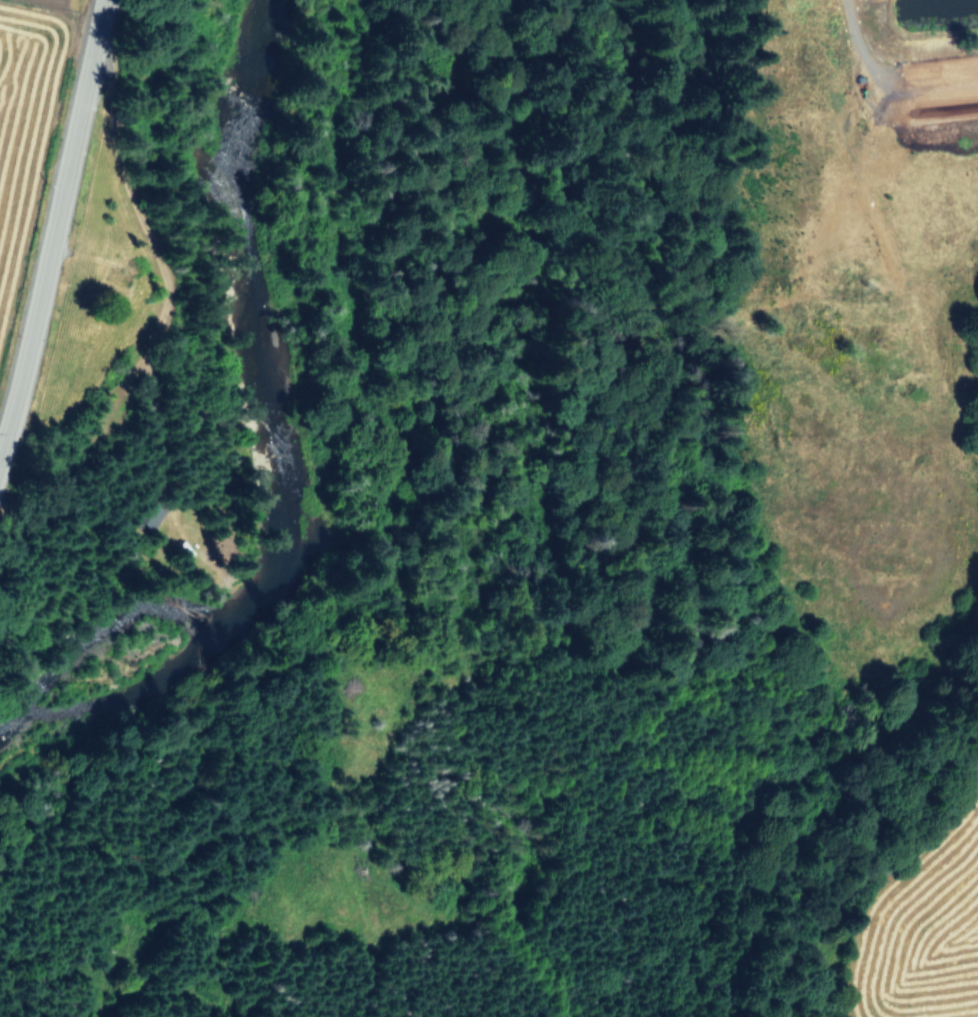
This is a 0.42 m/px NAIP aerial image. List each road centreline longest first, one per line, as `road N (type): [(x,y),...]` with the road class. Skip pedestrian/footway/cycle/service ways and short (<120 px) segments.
road 1 (secondary): [(0,460),(38,319),(101,0)]

